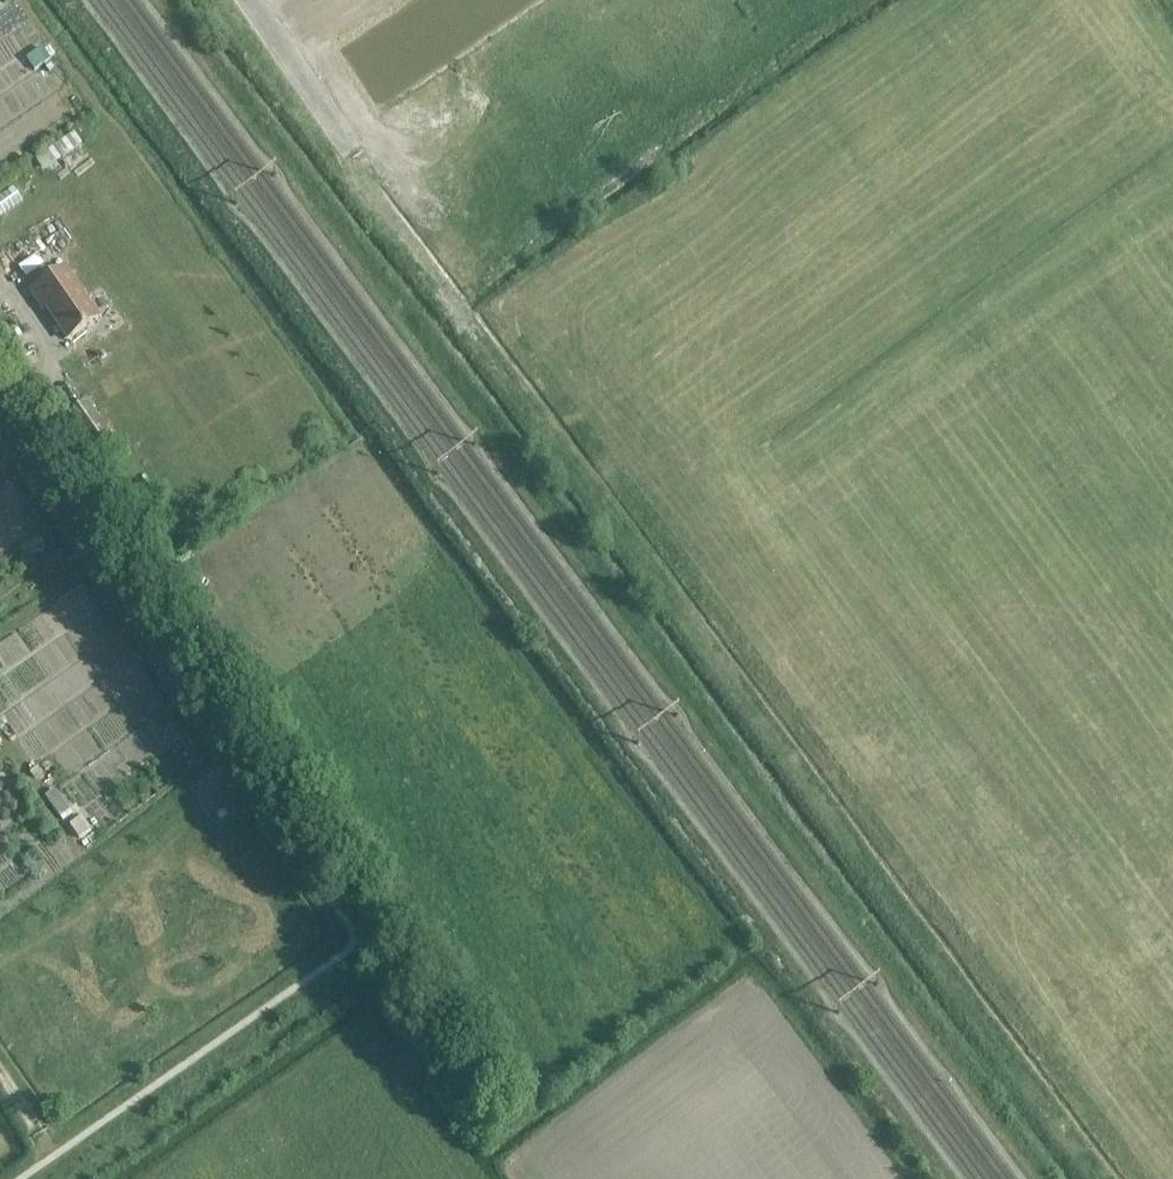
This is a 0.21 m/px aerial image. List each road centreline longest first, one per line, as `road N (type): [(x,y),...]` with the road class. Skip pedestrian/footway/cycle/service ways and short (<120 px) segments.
road 1 (residential): [(352,149),(249,0)]

